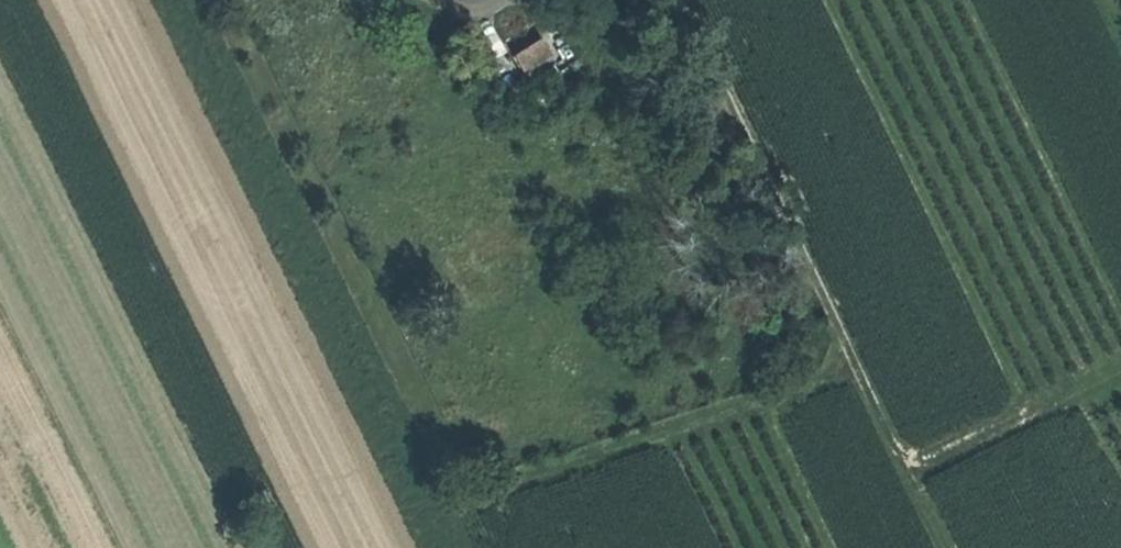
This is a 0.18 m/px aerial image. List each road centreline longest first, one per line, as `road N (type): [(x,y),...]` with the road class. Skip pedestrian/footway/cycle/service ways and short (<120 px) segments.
road 1 (track): [(953,547),(685,0)]
road 2 (track): [(1120,370),(913,468)]

